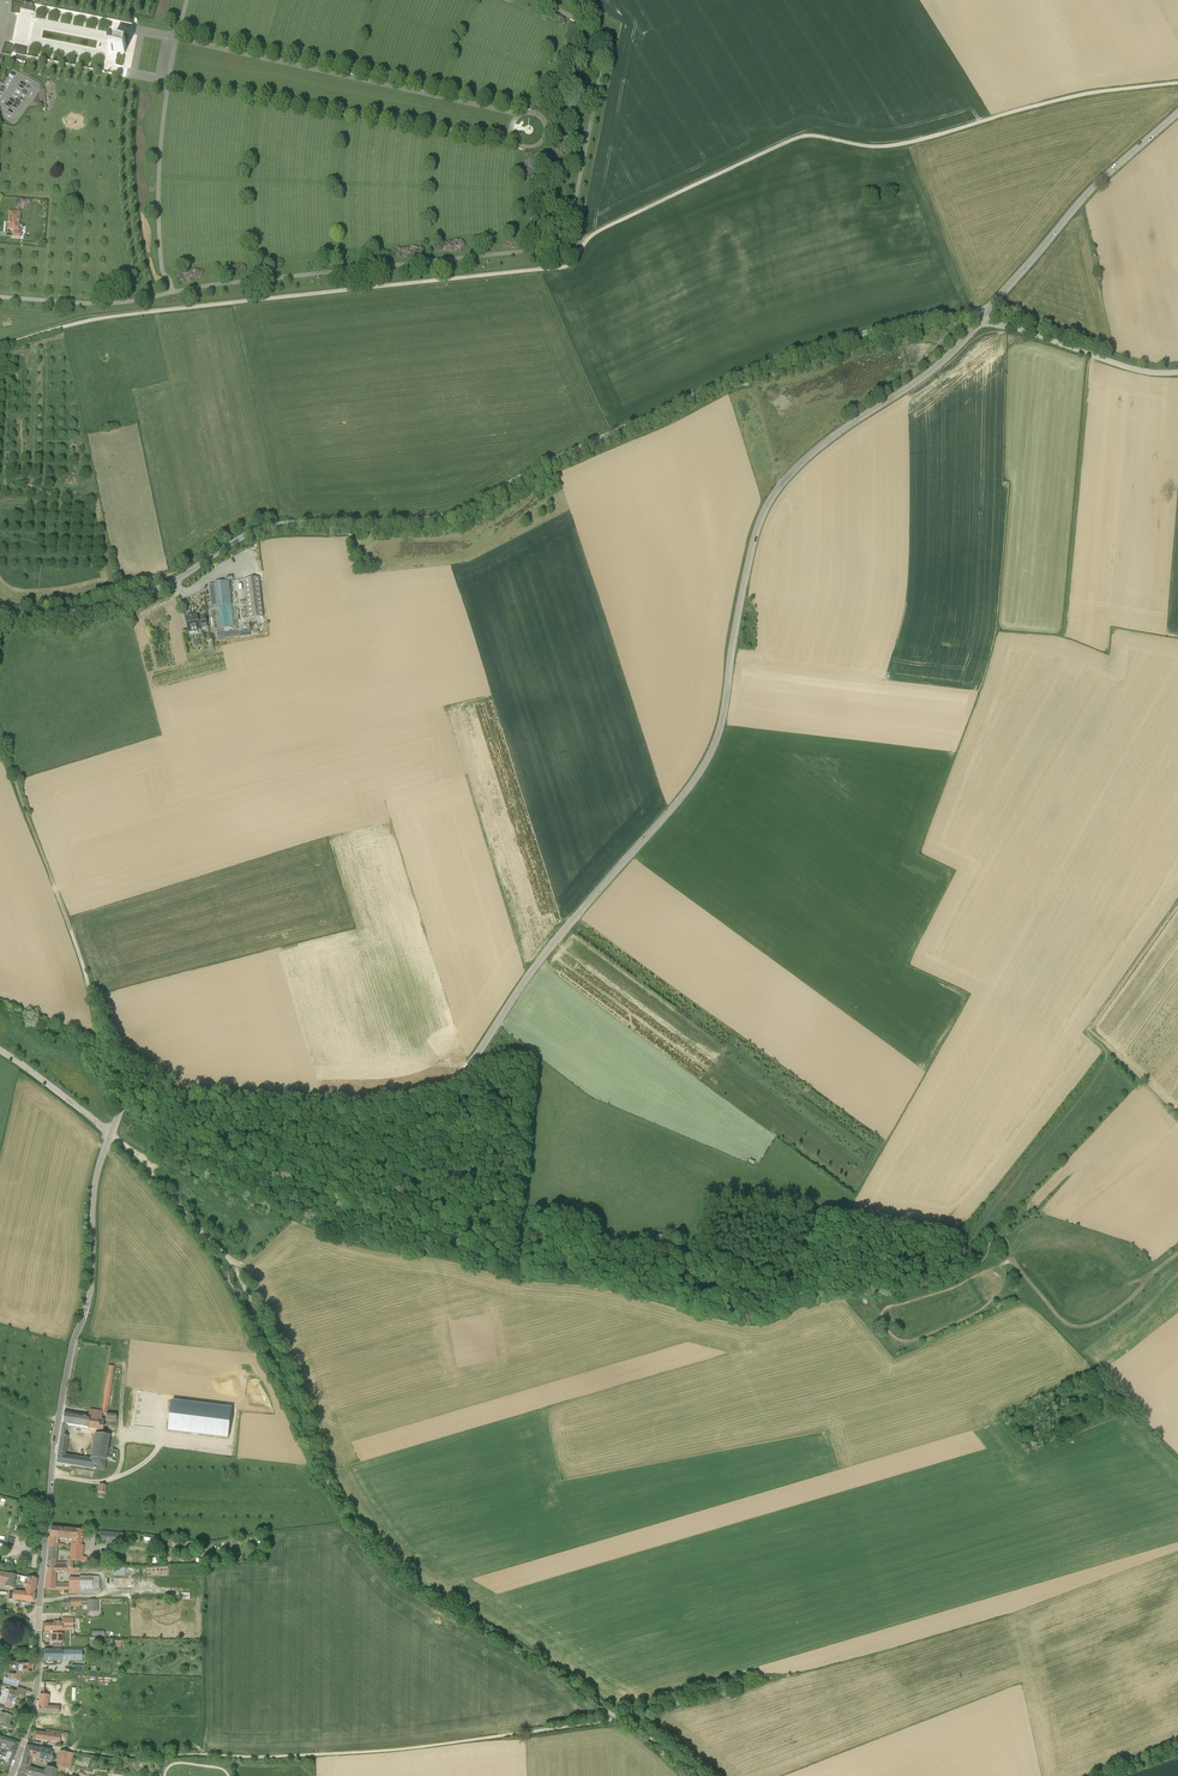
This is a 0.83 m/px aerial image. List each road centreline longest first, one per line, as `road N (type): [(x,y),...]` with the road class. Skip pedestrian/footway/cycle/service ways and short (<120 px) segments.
road 1 (tertiary): [(110,1134),(136,1094),(387,1102),(428,1093),(459,1075),(546,952),(710,755),(753,544),(771,499),(820,446),(929,372),(980,321)]
road 2 (track): [(1177,83),(1080,95),(896,145),(798,138),(586,237),(561,267),(104,318),(0,345)]
road 3 (unclassified): [(0,610),(61,613),(145,592),(278,525),(450,515),(780,358),(906,323),(984,315)]
road 4 (track): [(110,1134),(232,1262),(324,1475),(384,1561),(616,1718)]
road 5 (track): [(64,1749),(135,1757),(358,1753),(616,1718)]
road 6 (tertiary): [(38,1617),(58,1423),(88,1298),(94,1192),(110,1134)]
road 7 (track): [(0,741),(128,1097)]
road 8 (track): [(660,1721),(625,1719),(900,1644)]
road 9 (tertiary): [(984,315),(1091,190),(1177,113)]
road 10 (track): [(1013,1260),(1063,1321),(1082,1328),(1113,1313),(1177,1253)]
road 11 (unclassified): [(1177,372),(1134,369),(980,321)]
road 12 (track): [(1177,900),(1084,1034),(1106,1049)]
road 13 (unclassified): [(110,1134),(0,1050)]
road 14 (tertiary): [(24,1742),(38,1677),(38,1617)]

